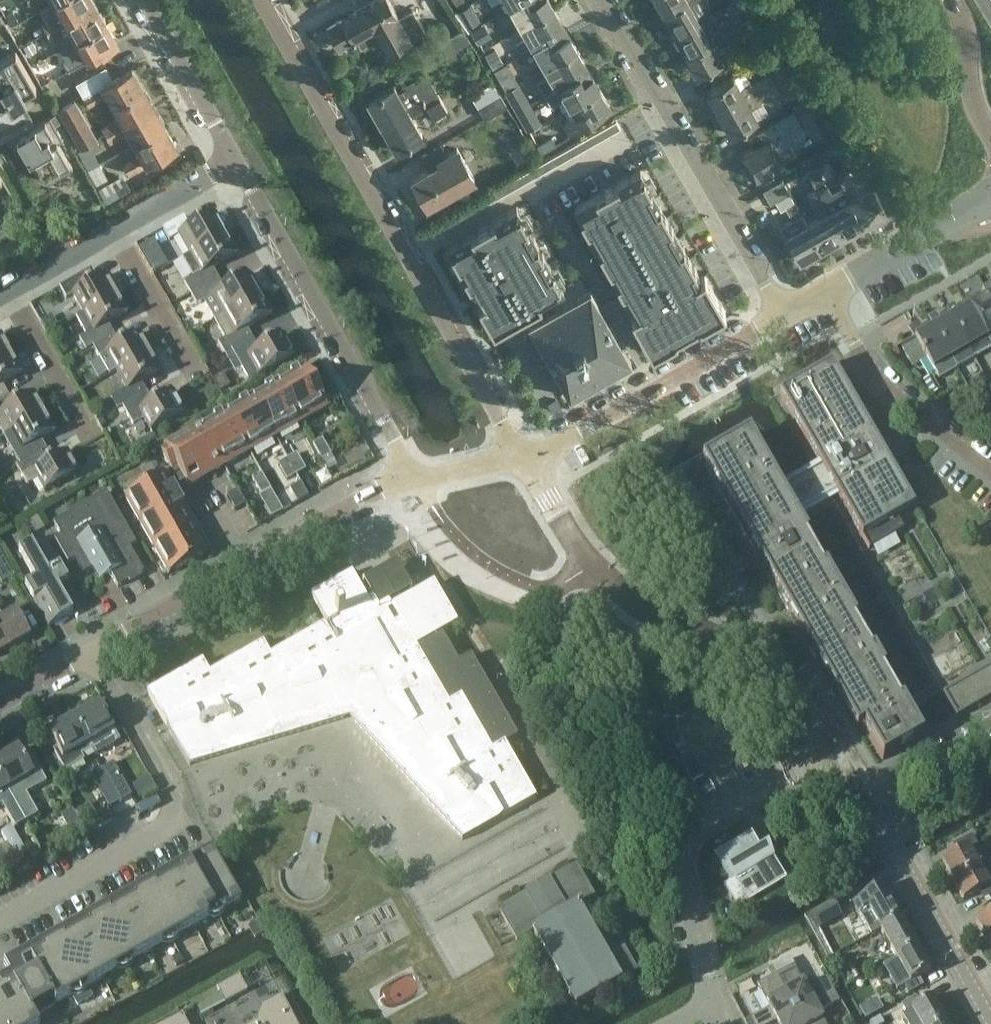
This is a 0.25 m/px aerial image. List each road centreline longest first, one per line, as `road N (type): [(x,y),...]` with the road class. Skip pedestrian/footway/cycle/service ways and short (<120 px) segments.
road 1 (residential): [(524,460),(261,0)]
road 2 (residential): [(0,925),(169,818),(173,802),(90,650)]
road 3 (residential): [(90,650),(387,484),(418,477)]
road 4 (residential): [(788,316),(603,0)]
road 5 (residential): [(238,165),(418,477)]
road 6 (residential): [(708,1006),(682,859),(690,835),(835,744)]
road 7 (residential): [(835,744),(782,667),(612,588),(591,566)]
road 8 (residential): [(524,460),(788,316)]
road 9 (residential): [(990,1020),(865,797)]
road 10 (residential): [(831,293),(876,370),(990,474)]
road 11 (residential): [(143,0),(238,165)]
road 12 (residential): [(831,293),(990,200)]
road 13 (residential): [(191,382),(109,230)]
road 14 (residential): [(5,290),(87,437)]
road 15 (residential): [(109,230),(238,165)]
road 16 (residential): [(990,728),(865,797)]
road 17 (unclassified): [(955,0),(972,86),(990,132)]
road 18 (residential): [(591,566),(524,460)]
road 19 (residential): [(5,290),(109,230)]

